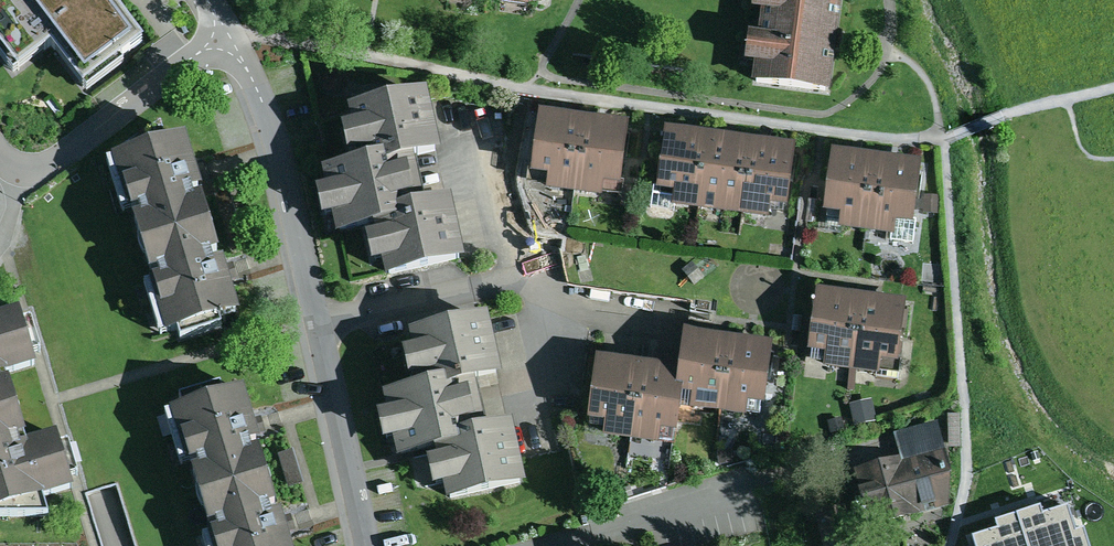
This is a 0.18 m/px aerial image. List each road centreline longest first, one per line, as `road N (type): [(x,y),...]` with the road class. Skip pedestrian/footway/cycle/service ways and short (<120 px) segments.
road 1 (residential): [(564,545),(740,497)]

